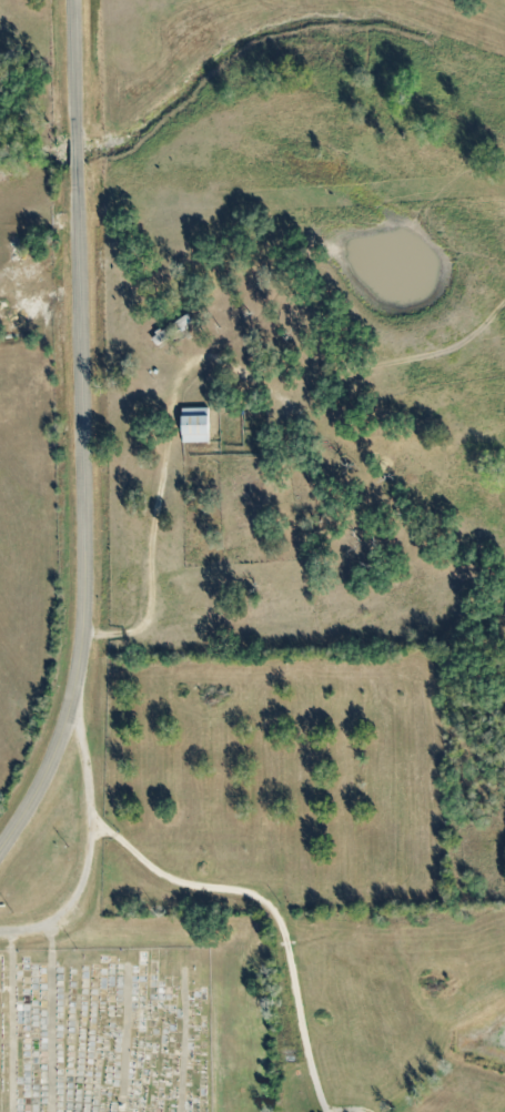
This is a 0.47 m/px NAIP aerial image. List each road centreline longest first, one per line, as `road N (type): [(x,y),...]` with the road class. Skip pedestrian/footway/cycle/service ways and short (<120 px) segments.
road 1 (secondary): [(0,846),(58,739),(80,649),(75,168)]
road 2 (track): [(183,367),(284,376),(425,356),(504,306)]
road 3 (secondary): [(75,138),(73,0)]

